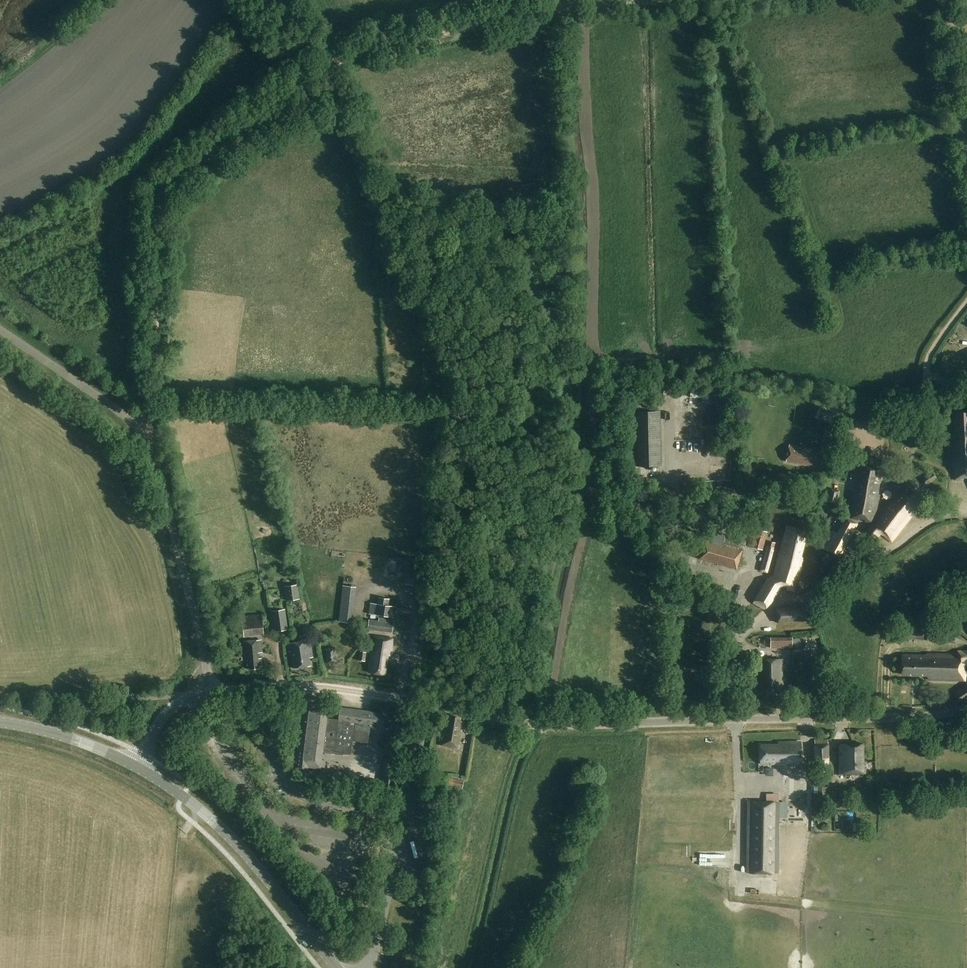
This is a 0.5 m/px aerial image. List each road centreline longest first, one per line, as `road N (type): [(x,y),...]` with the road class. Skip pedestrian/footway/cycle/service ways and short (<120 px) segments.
road 1 (track): [(717,0),(536,12),(362,55),(290,92),(182,178),(163,202),(156,398)]
road 2 (unclassified): [(136,768),(172,706),(213,691),(161,476),(133,422),(0,329)]
road 3 (tertiary): [(338,967),(216,823),(136,768)]
road 4 (unclassified): [(367,967),(431,706)]
road 5 (tertiary): [(136,768),(76,740),(0,721)]
road 6 (unclassified): [(966,144),(954,0)]

